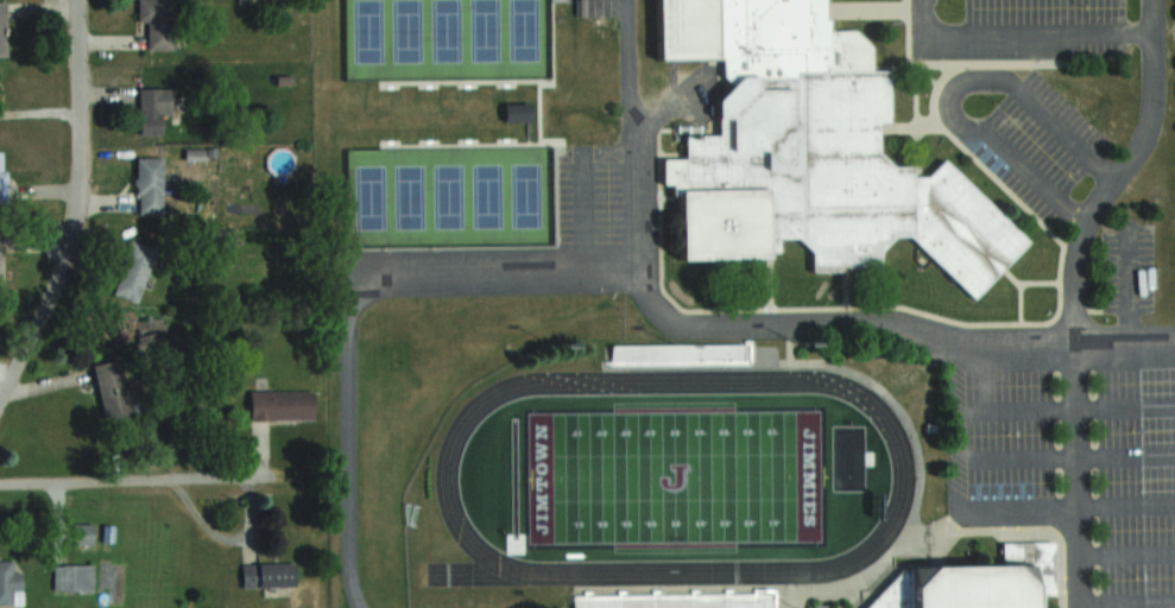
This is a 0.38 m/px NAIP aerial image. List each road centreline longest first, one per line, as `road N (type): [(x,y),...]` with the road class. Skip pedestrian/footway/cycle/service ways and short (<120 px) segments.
road 1 (residential): [(0,402),(70,248),(80,179),(78,0)]
road 2 (residential): [(0,475),(260,471)]

